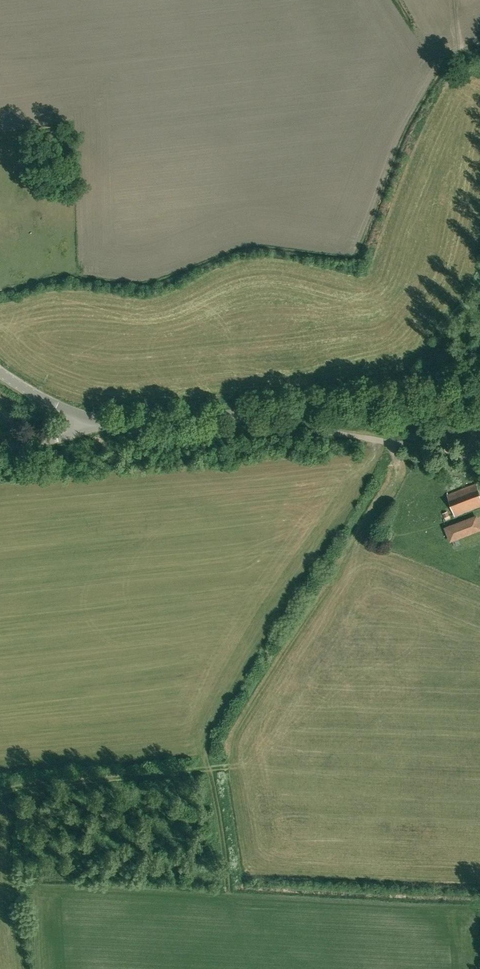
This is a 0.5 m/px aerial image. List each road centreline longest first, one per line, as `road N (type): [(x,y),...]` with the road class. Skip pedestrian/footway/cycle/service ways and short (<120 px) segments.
road 1 (tertiary): [(98,423),(479,391)]

